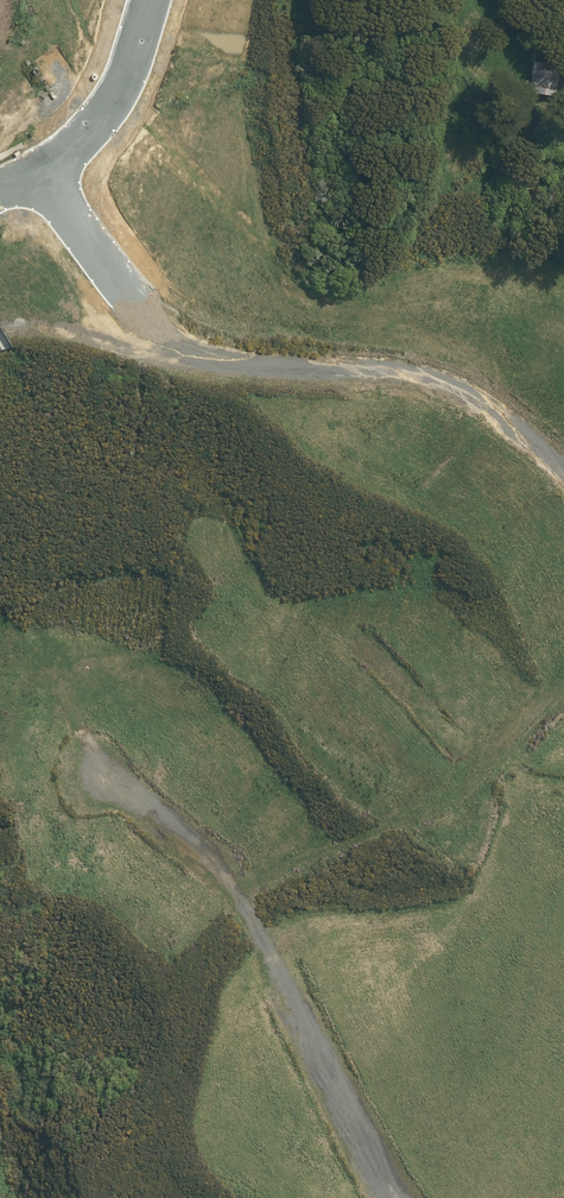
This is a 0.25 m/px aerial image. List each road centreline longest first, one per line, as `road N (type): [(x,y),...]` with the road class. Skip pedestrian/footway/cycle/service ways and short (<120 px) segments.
road 1 (residential): [(47,159),(80,235),(121,290),(171,327),(265,360),(389,366),(440,378),(516,427),(563,482)]
road 2 (unknown): [(92,773),(195,852),(315,1087),(383,1197)]
road 3 (residential): [(47,159),(96,116),(126,68),(150,0)]

